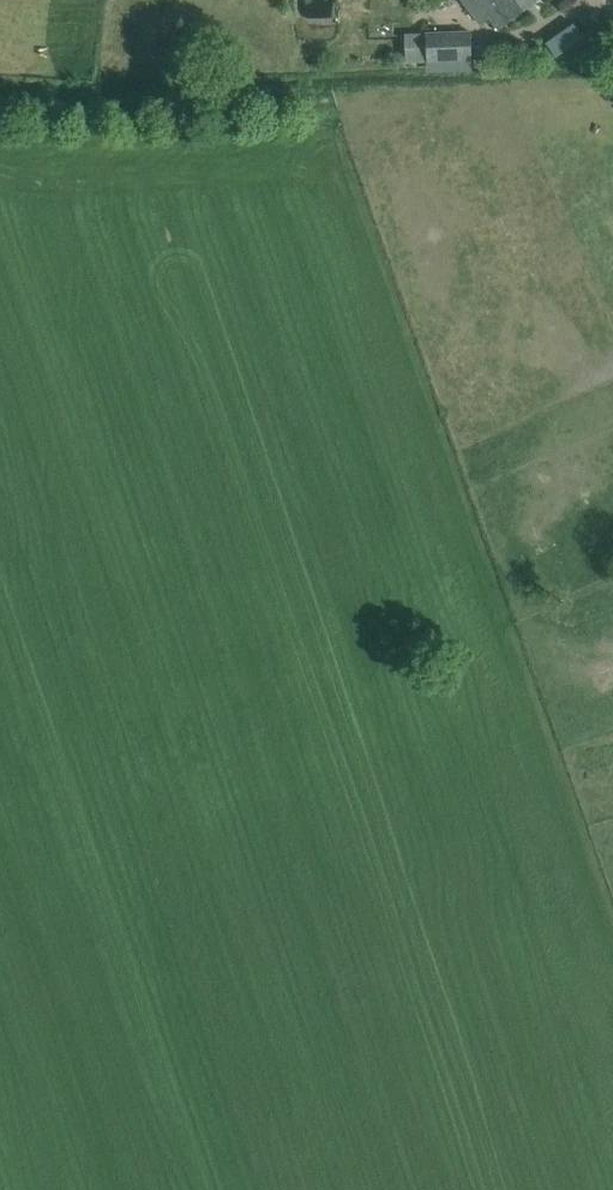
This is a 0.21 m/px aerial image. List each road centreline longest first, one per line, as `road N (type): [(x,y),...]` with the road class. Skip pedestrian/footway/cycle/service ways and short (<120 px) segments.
road 1 (track): [(231,1189),(130,853),(147,821),(441,691),(612,603)]

